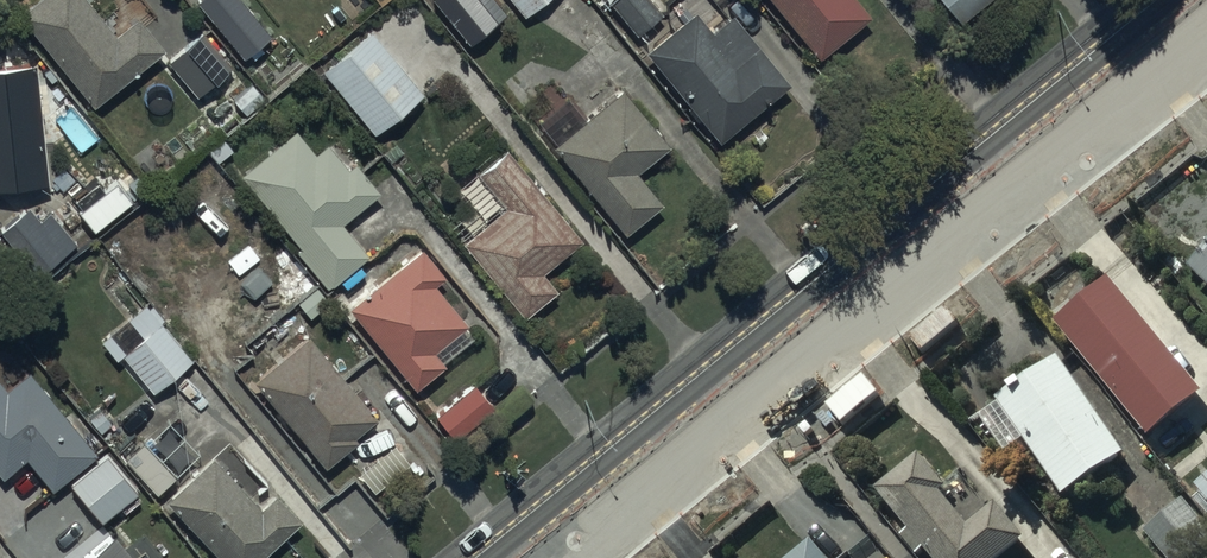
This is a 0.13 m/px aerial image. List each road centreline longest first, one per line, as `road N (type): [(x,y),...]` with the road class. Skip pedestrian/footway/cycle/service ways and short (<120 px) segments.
road 1 (primary): [(545,557),(1206,16)]

